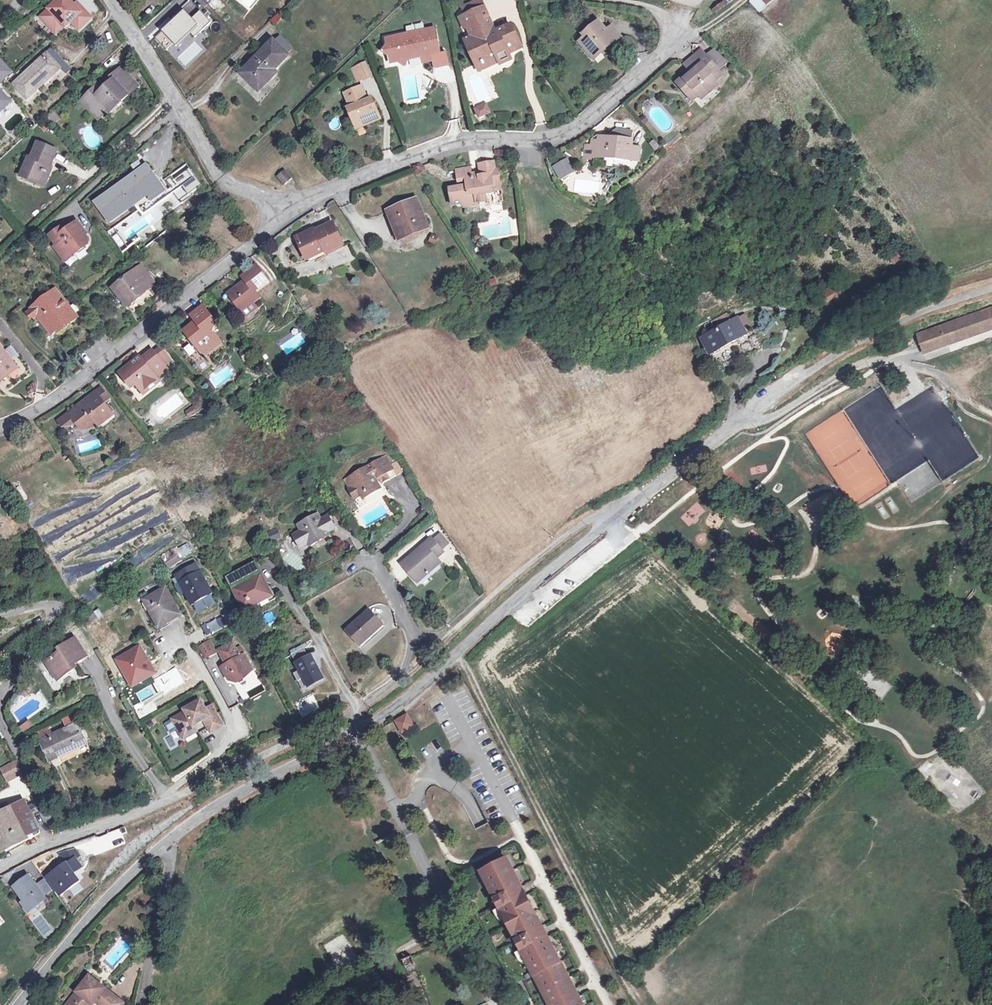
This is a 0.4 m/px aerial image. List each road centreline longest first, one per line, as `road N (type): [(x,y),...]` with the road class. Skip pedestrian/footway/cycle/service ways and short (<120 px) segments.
road 1 (residential): [(991,287),(902,319),(783,388),(572,553),(391,710)]
road 2 (residential): [(279,213),(469,137),(538,142),(584,124),(675,39)]
road 3 (residential): [(355,729),(180,832),(102,903),(17,1004)]
road 4 (residential): [(391,710),(327,727),(0,867)]
road 5 (track): [(458,653),(643,1004)]
road 6 (residential): [(0,425),(51,401),(279,213)]
road 7 (residential): [(109,0),(233,191),(279,213)]
road 8 (track): [(991,414),(943,377),(884,361),(862,364),(767,420),(750,421)]
road 9 (residential): [(355,729),(436,887)]

